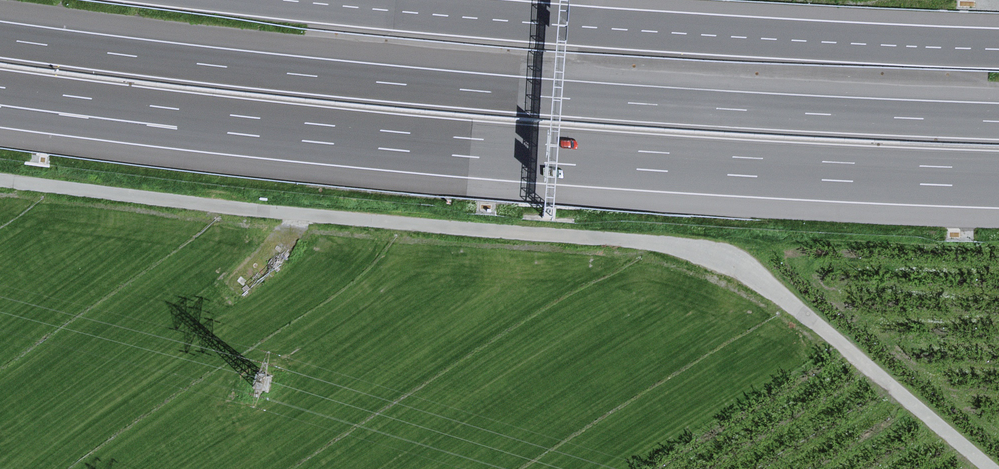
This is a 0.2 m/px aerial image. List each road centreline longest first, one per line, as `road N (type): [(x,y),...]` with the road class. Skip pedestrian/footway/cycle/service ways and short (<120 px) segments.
road 1 (unclassified): [(989,468),(789,304),(665,245),(0,179)]
road 2 (motorway): [(998,120),(476,90),(0,37)]
road 3 (motorway): [(4,97),(471,148),(998,178)]
road 4 (motorway): [(998,48),(296,0)]

